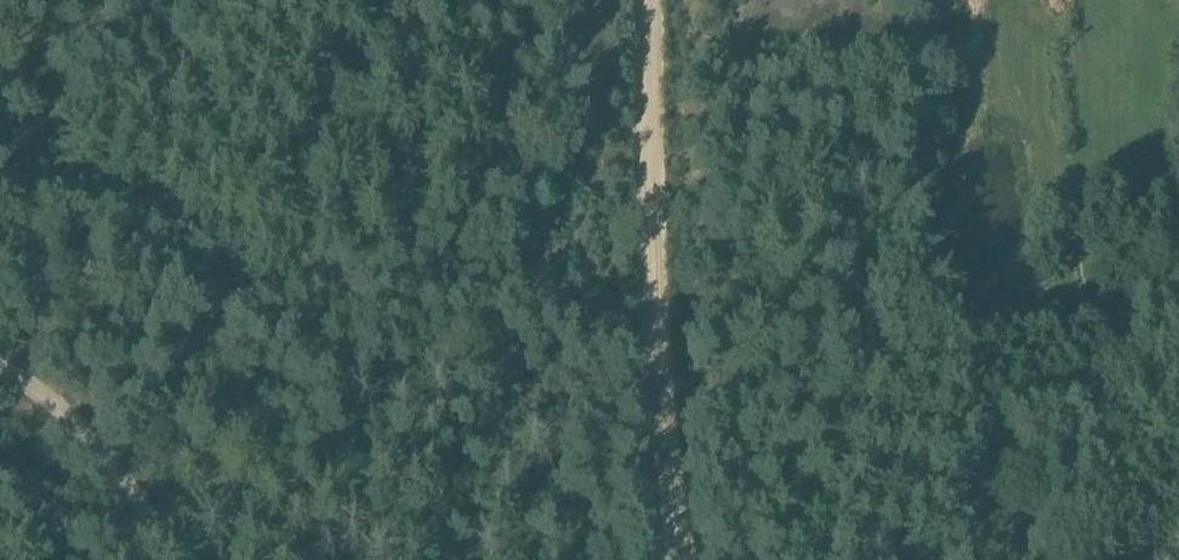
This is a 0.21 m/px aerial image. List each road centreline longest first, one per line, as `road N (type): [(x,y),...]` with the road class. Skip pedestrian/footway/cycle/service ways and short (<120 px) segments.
road 1 (track): [(1178,285),(1114,313),(1079,281),(1076,254)]

